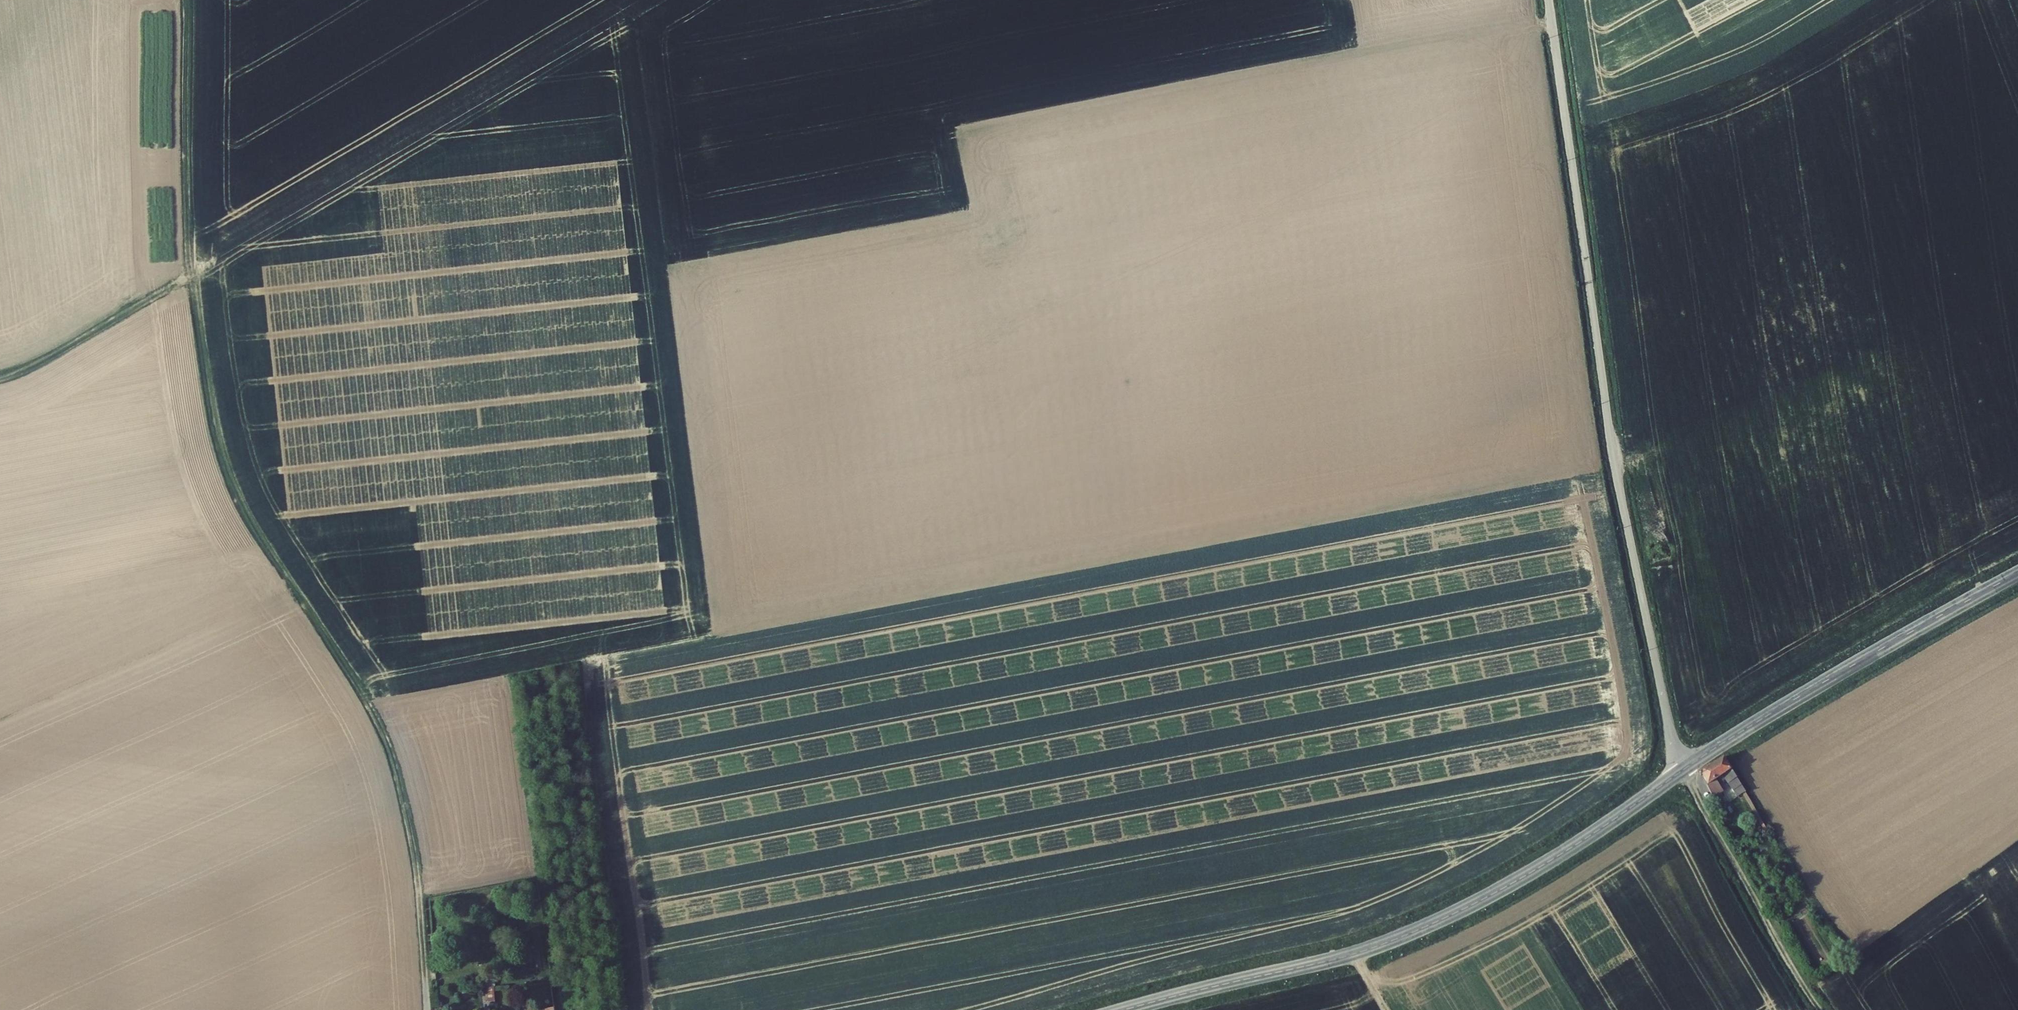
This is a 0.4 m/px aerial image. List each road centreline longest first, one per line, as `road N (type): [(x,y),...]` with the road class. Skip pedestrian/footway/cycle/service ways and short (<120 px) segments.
road 1 (track): [(189,269),(216,446),(238,504),(334,641),(399,776),(432,1009)]
road 2 (unclassified): [(1682,771),(1613,455),(1549,0)]
road 3 (secondary): [(1124,1009),(1404,936),(1521,878),(1682,771)]
road 4 (secondary): [(1682,771),(2017,573)]

